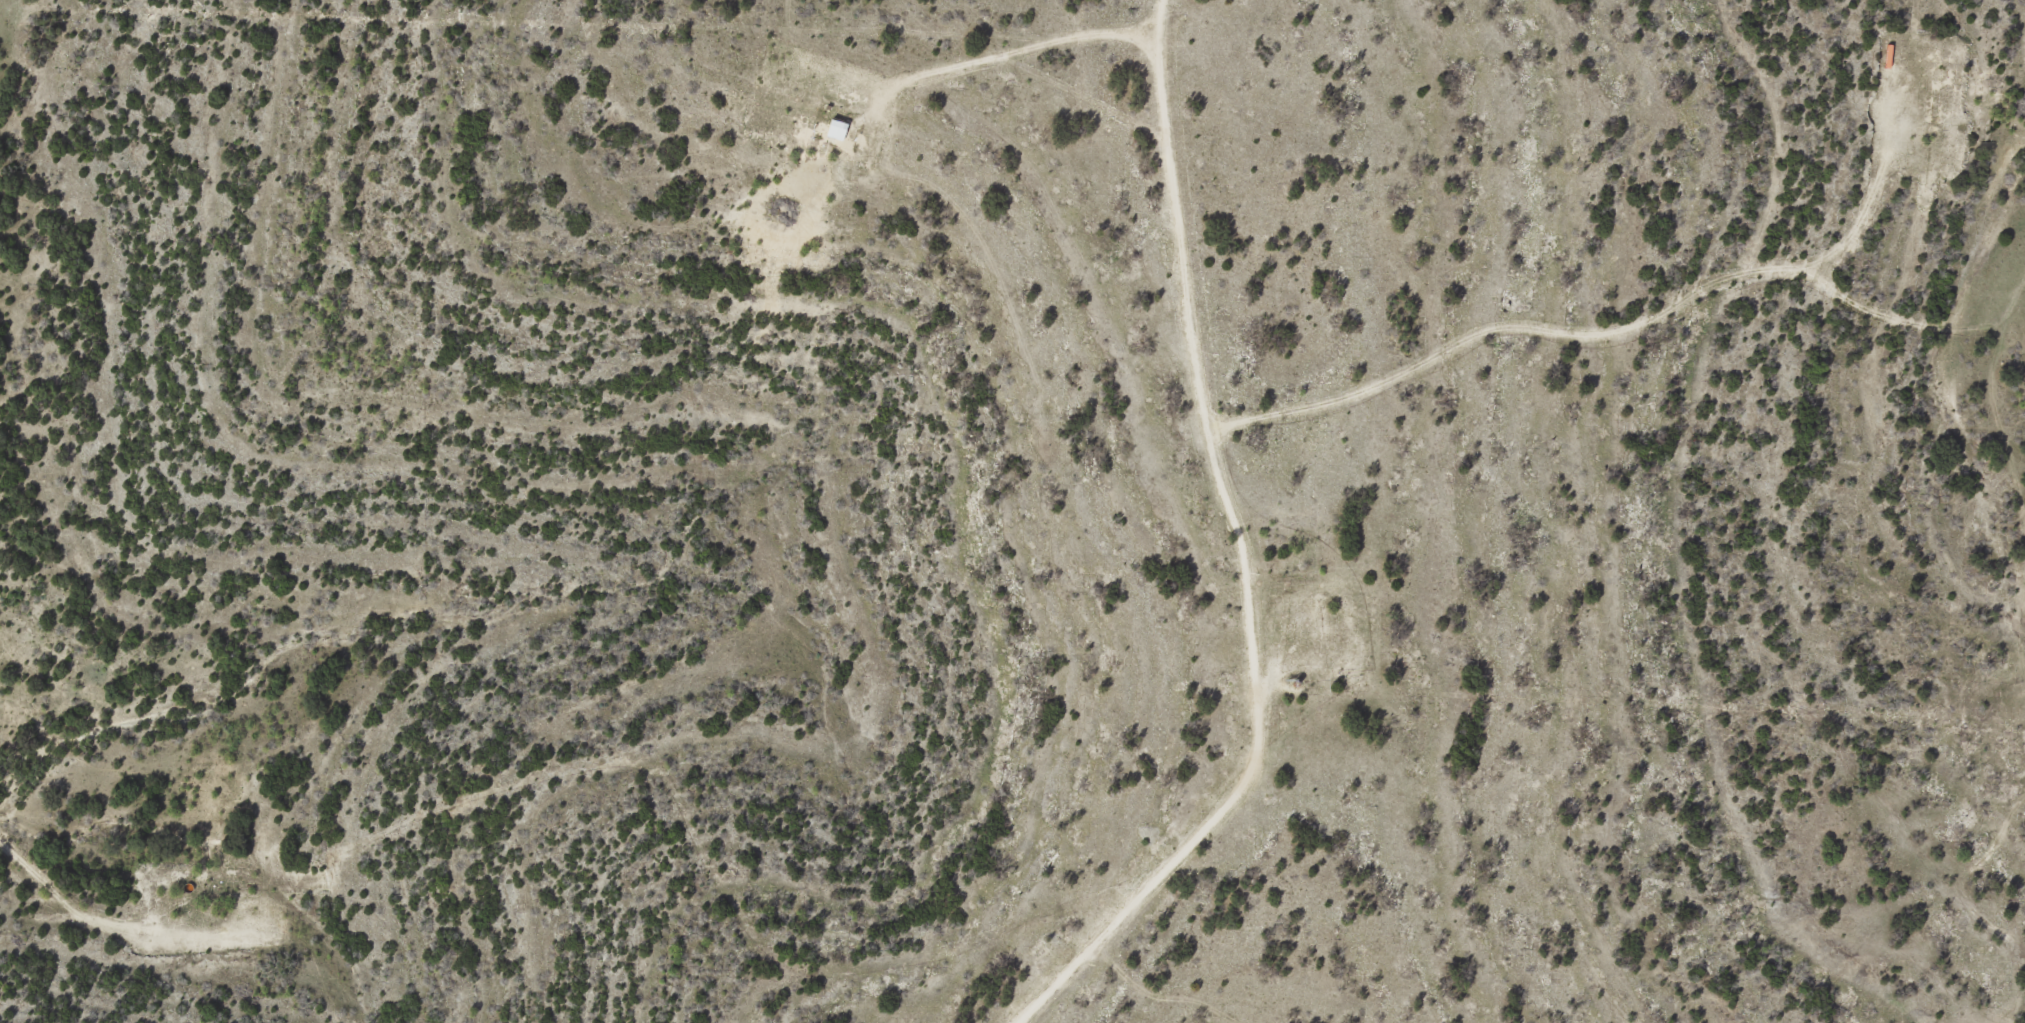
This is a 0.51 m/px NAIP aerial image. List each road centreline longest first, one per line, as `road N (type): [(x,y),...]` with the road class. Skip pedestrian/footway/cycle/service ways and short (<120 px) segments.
road 1 (residential): [(1212,793),(993,1022)]

